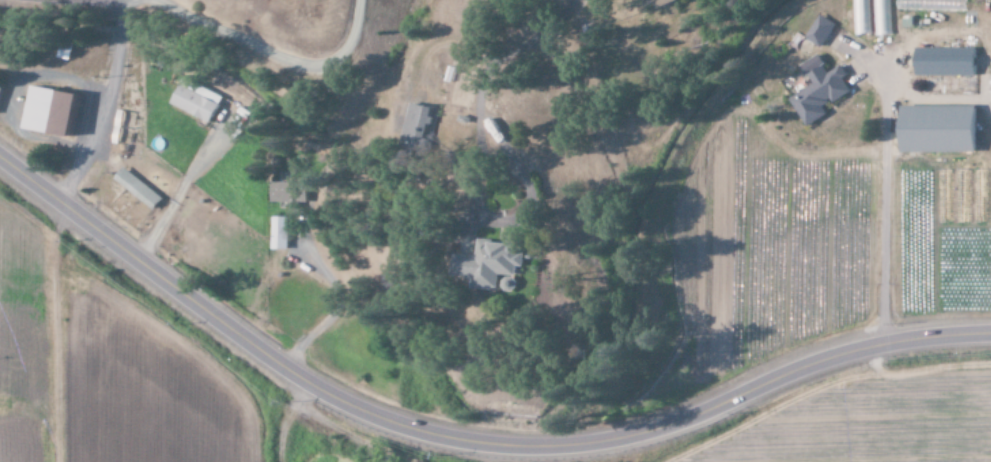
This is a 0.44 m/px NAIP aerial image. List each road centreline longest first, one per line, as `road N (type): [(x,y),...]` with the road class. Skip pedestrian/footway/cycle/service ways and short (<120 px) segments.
road 1 (tertiary): [(990,332),(839,353),(630,435),(542,446),(463,440),(372,416),(290,373),(0,159)]

